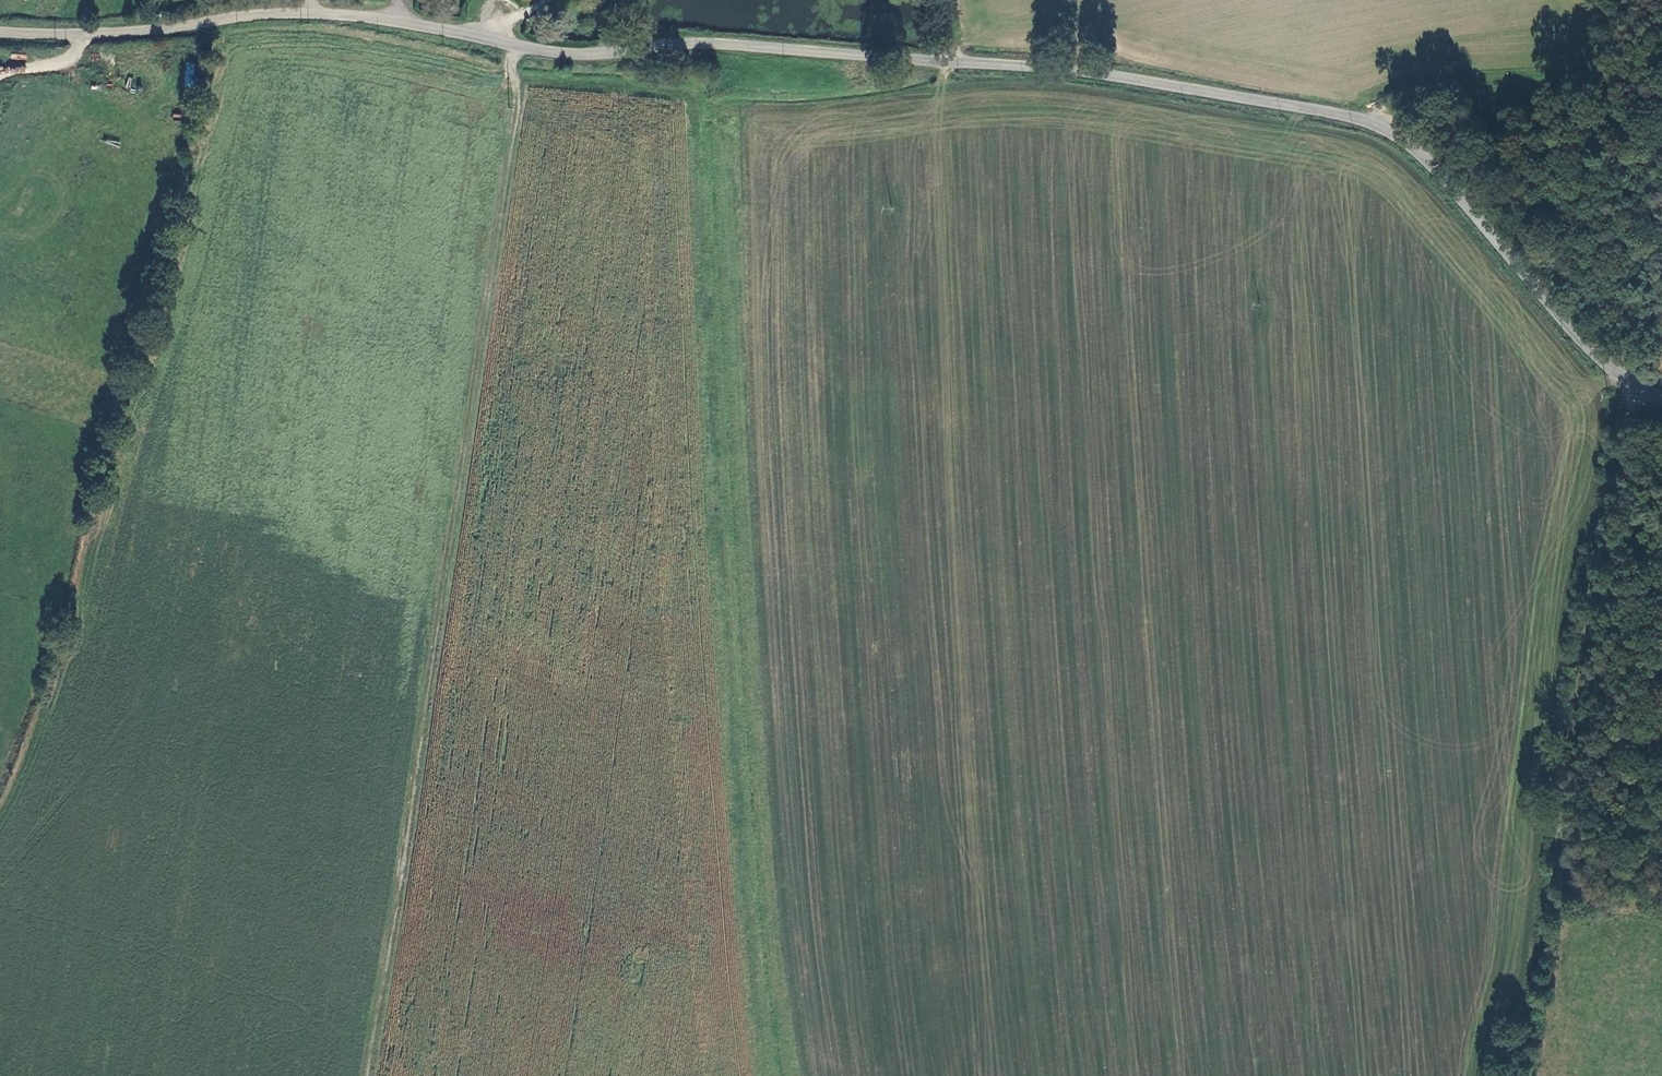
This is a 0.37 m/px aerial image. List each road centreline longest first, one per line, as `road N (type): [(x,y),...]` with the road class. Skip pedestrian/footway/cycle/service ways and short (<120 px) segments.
road 1 (unclassified): [(0,30),(115,33),(269,12),(343,13),(539,51),(730,43),(1124,78),(1306,109),(1378,128),(1414,151),(1578,341),(1661,397)]
road 2 (track): [(1516,1075),(1570,710),(1635,386)]

